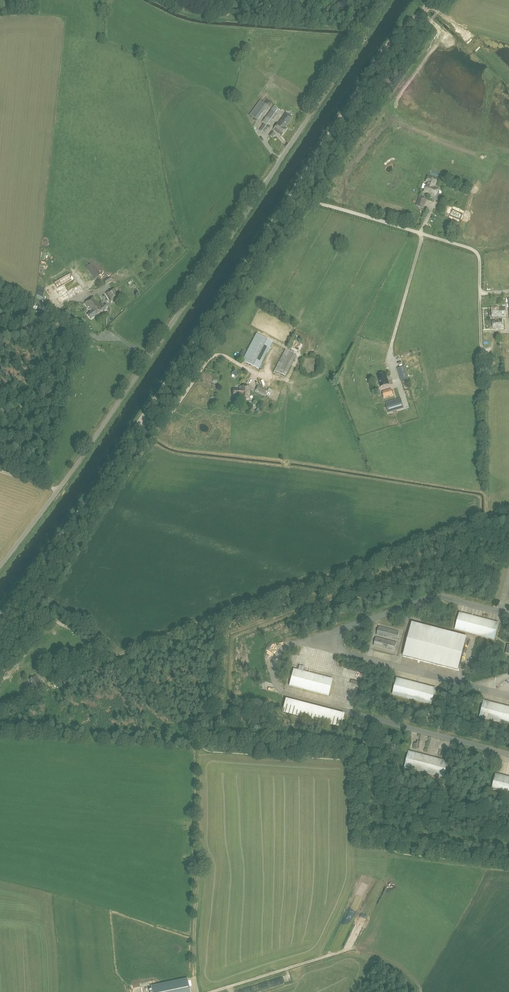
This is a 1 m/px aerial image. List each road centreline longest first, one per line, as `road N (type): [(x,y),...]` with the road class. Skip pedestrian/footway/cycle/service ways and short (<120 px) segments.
road 1 (unclassified): [(0,566),(92,442),(386,0)]
road 2 (track): [(15,606),(8,604),(288,197)]
road 3 (track): [(288,197),(474,251),(480,340)]
road 4 (track): [(288,197),(392,40),(427,0)]
road 5 (track): [(257,374),(213,356),(170,416),(153,422)]
road 6 (track): [(423,234),(385,367)]

